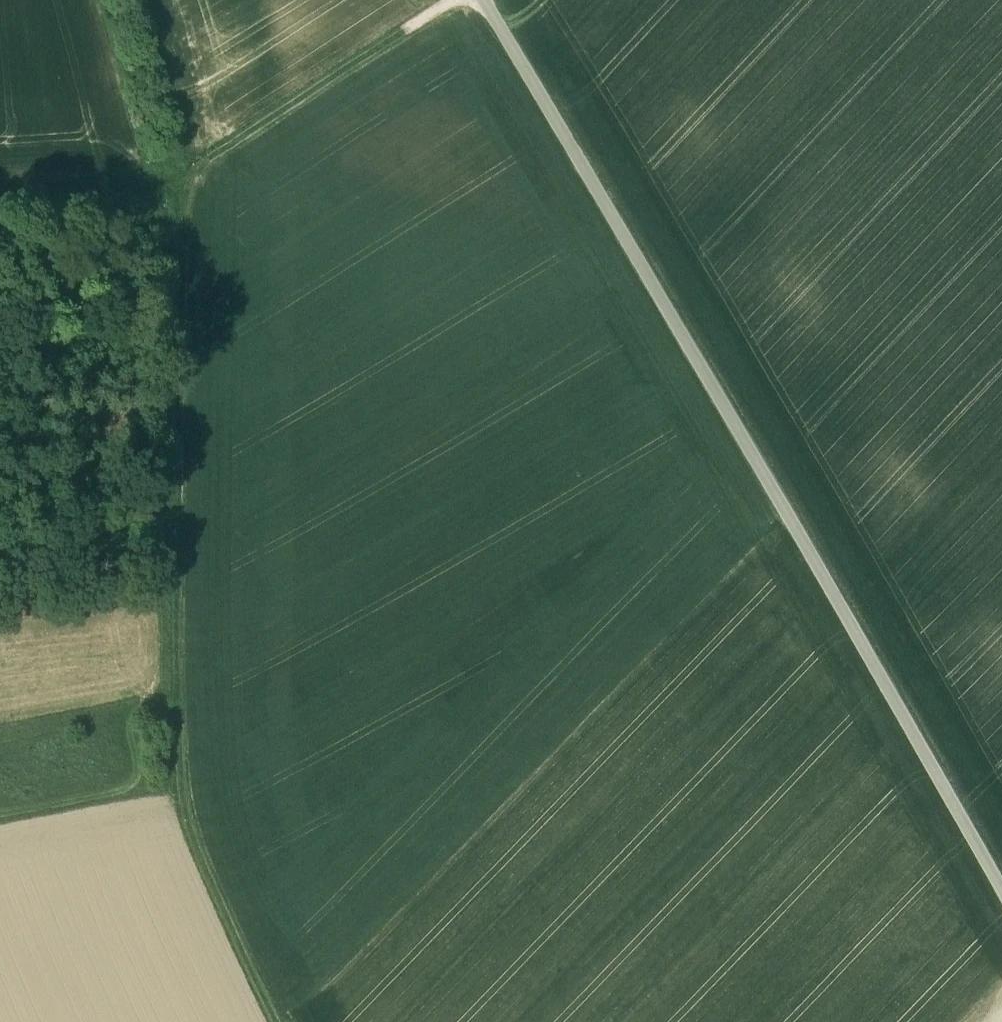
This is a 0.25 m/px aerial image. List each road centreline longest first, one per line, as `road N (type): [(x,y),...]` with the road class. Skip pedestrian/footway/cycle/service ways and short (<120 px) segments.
road 1 (track): [(107,0),(148,148),(177,209),(174,803),(279,1021)]
road 2 (unclassified): [(1001,888),(483,0)]
road 3 (track): [(0,192),(204,168),(449,0)]

